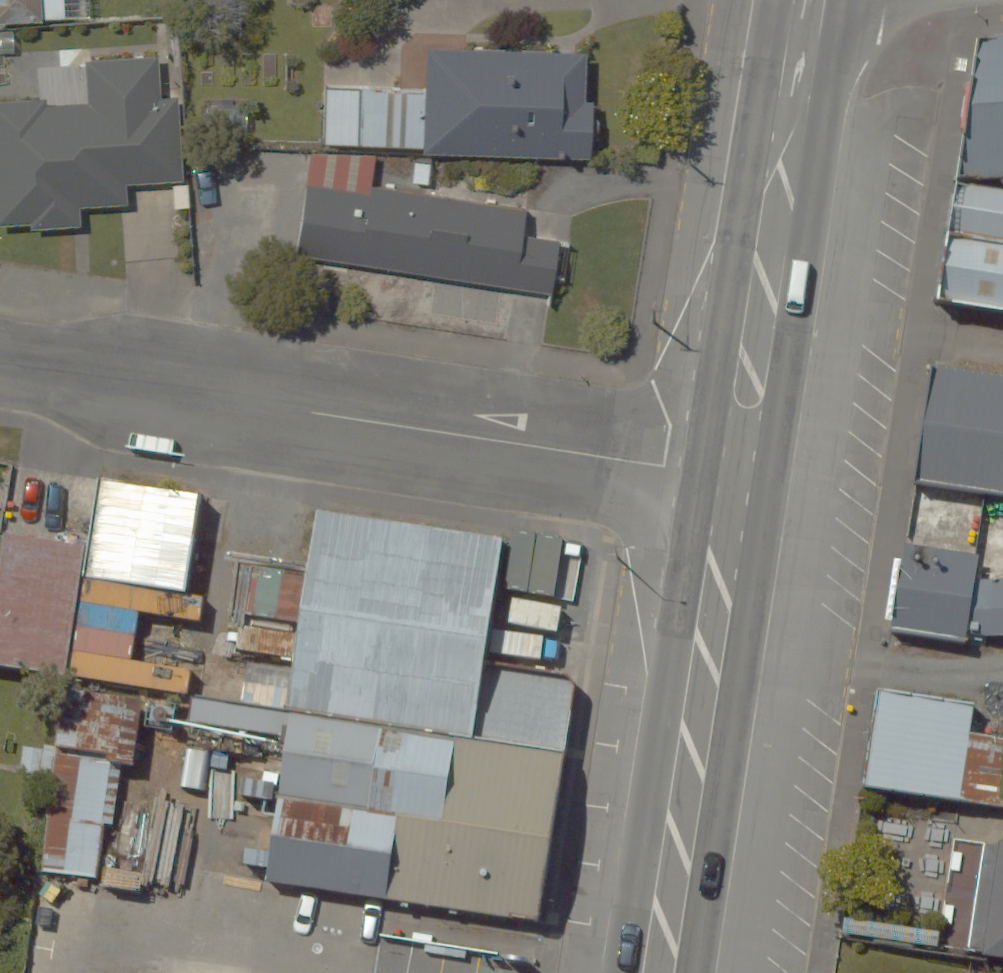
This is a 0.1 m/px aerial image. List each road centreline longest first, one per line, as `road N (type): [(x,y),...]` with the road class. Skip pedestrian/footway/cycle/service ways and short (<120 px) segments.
road 1 (residential): [(0,365),(737,478)]
road 2 (primary): [(661,972),(737,478)]
road 3 (primary): [(737,478),(811,0)]

